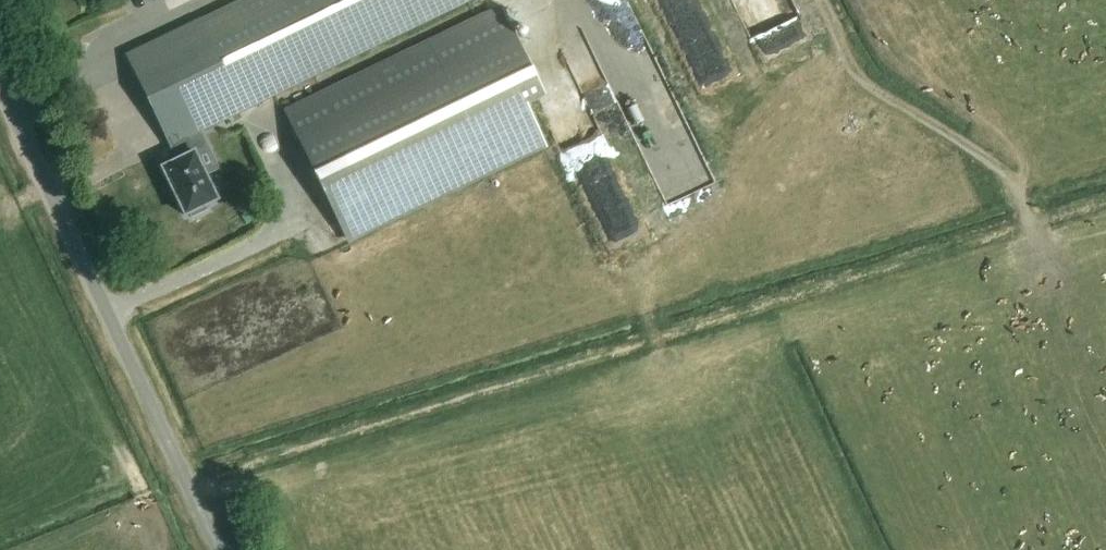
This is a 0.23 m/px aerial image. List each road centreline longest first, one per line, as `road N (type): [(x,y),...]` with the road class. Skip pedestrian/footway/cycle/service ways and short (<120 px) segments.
road 1 (unclassified): [(219,549),(0,84)]

